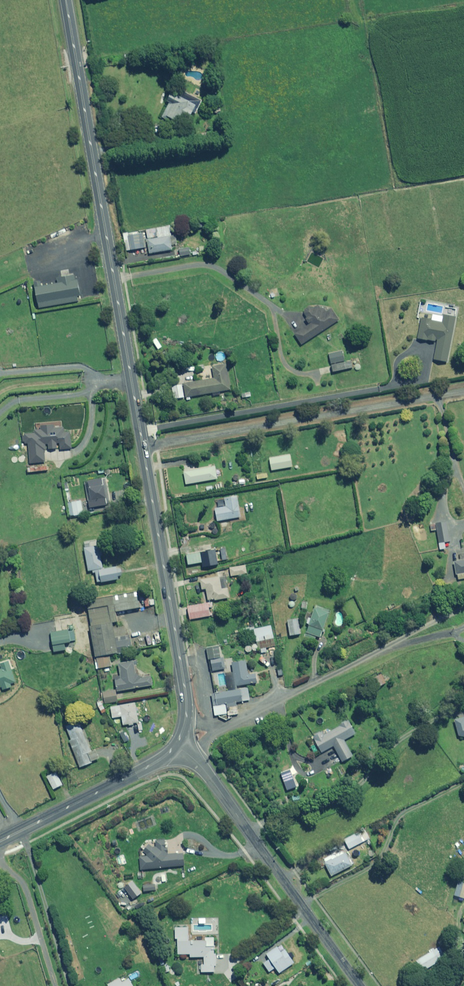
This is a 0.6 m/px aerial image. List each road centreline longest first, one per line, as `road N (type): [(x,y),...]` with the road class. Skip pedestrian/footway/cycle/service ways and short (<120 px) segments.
road 1 (tertiary): [(145,445),(68,0)]
road 2 (residential): [(145,445),(463,384)]
road 3 (tertiary): [(194,759),(361,985)]
road 4 (tertiary): [(187,715),(145,445)]
road 5 (residential): [(401,640),(218,729)]
road 6 (tertiary): [(0,842),(175,746)]

